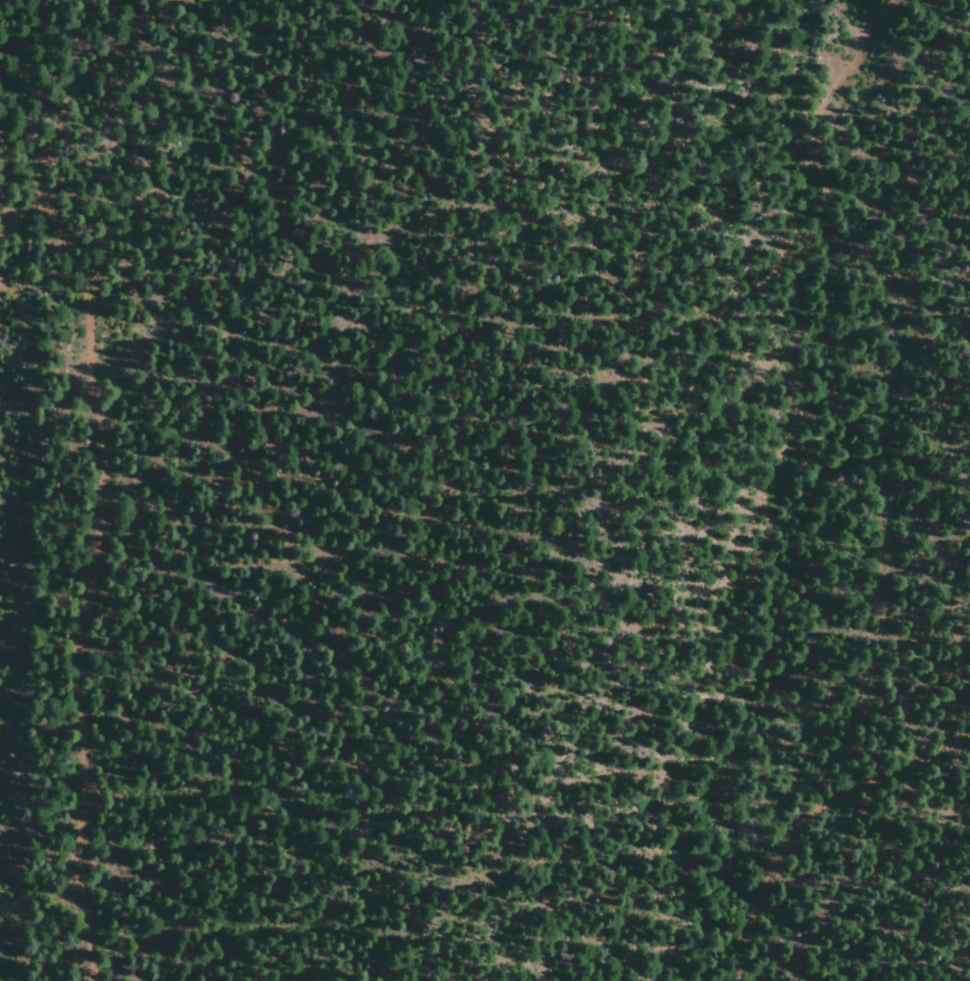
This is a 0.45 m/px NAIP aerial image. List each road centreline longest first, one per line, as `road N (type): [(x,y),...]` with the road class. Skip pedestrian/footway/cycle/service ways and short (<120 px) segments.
road 1 (track): [(99,980),(73,862),(83,830),(82,603),(105,477),(87,292),(51,229),(48,205),(66,103),(81,74),(176,0)]

